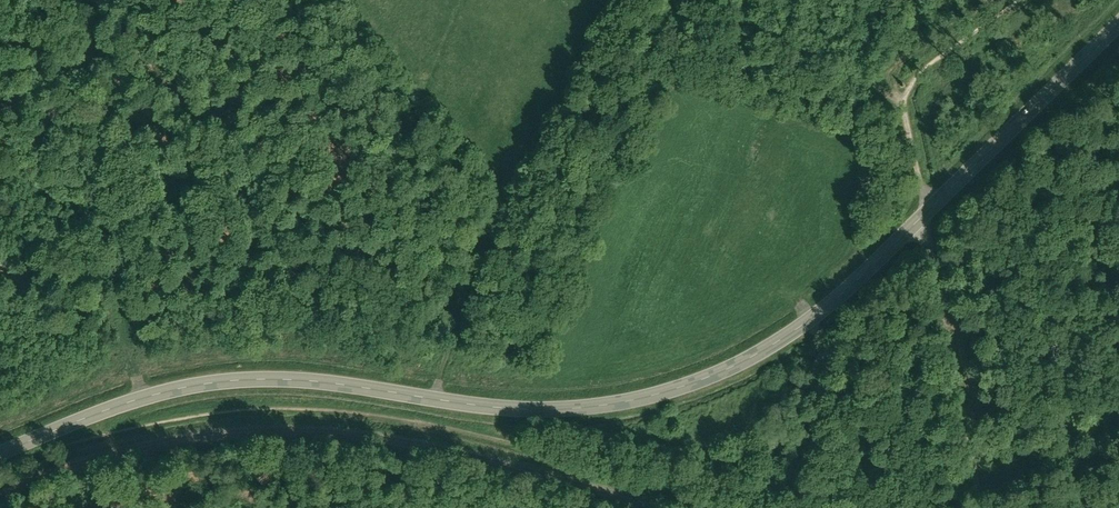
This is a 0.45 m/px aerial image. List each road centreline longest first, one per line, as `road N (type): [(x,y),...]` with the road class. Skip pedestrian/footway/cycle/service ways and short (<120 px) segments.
road 1 (unclassified): [(0,444),(118,397),(236,371),(335,375),(511,401),(647,388),(715,367),(768,338),(824,300),(918,213)]
road 2 (track): [(436,392),(504,190),(345,0)]
road 3 (residential): [(982,507),(918,213)]
road 4 (unclassified): [(918,213),(1118,14)]
road 5 (track): [(904,107),(877,60),(720,0)]
road 6 (track): [(904,107),(1034,0)]

